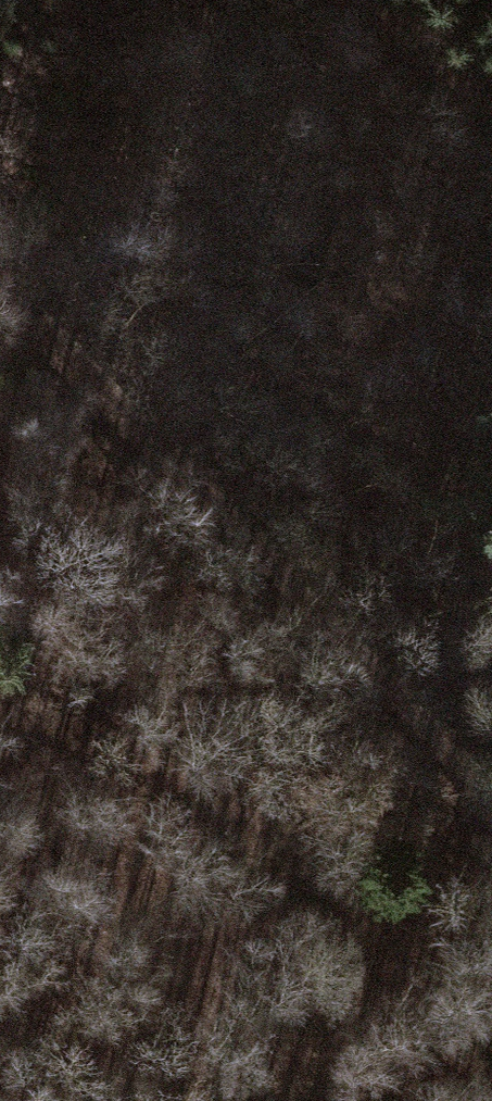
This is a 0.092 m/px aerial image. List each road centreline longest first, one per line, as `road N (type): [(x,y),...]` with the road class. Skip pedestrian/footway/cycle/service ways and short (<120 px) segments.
road 1 (track): [(0,284),(491,793)]
road 2 (track): [(0,712),(63,723),(276,820),(491,1082)]
road 3 (track): [(382,0),(491,92)]

